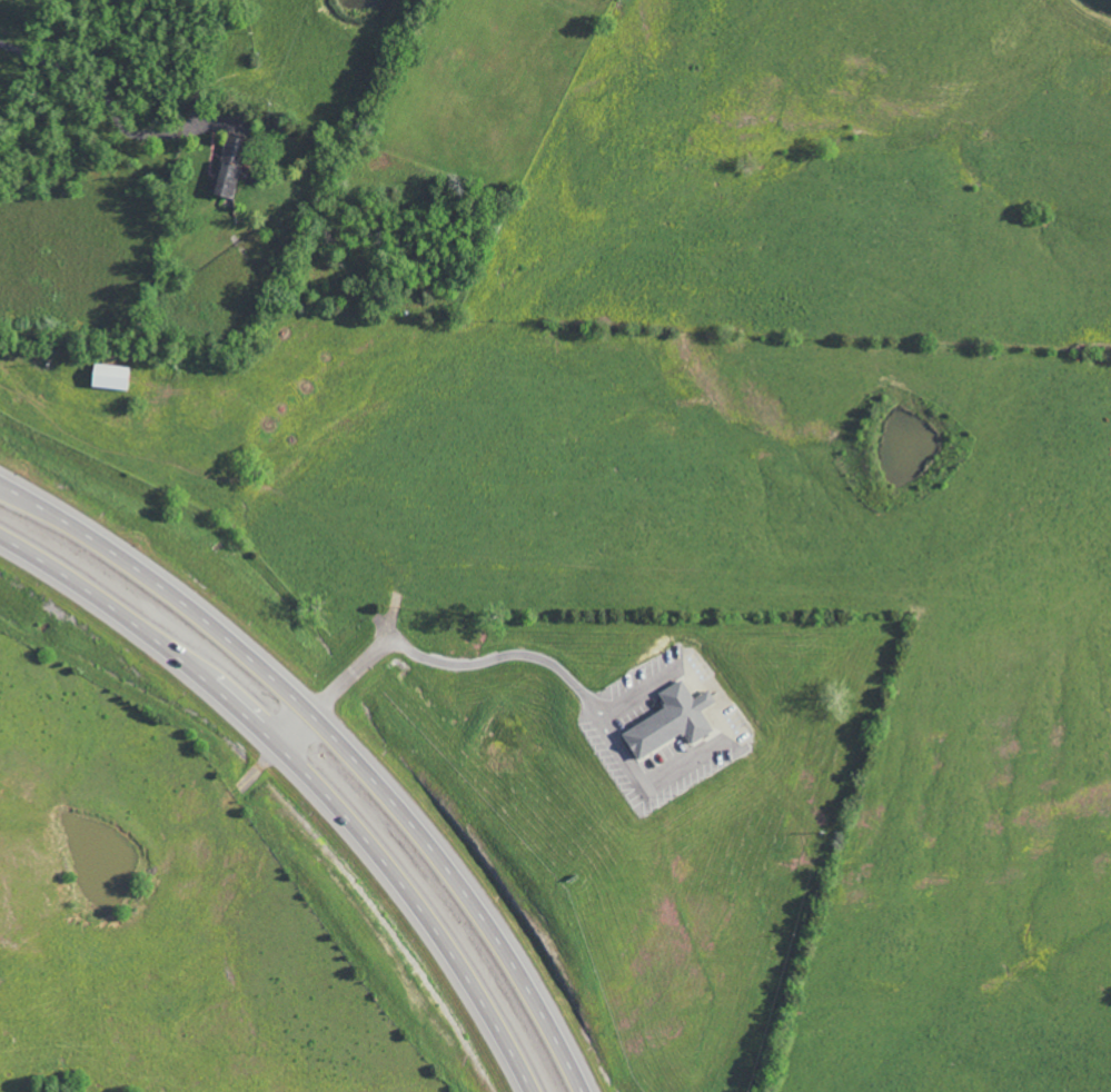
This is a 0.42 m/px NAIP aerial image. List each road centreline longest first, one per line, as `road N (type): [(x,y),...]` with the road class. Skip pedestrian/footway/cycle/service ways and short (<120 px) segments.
road 1 (trunk): [(586,1091),(483,913),(321,718),(176,592),(0,479)]
road 2 (trunk): [(0,533),(173,649),(304,768),(419,906),(533,1091)]
road 3 (residential): [(394,636),(242,785)]

